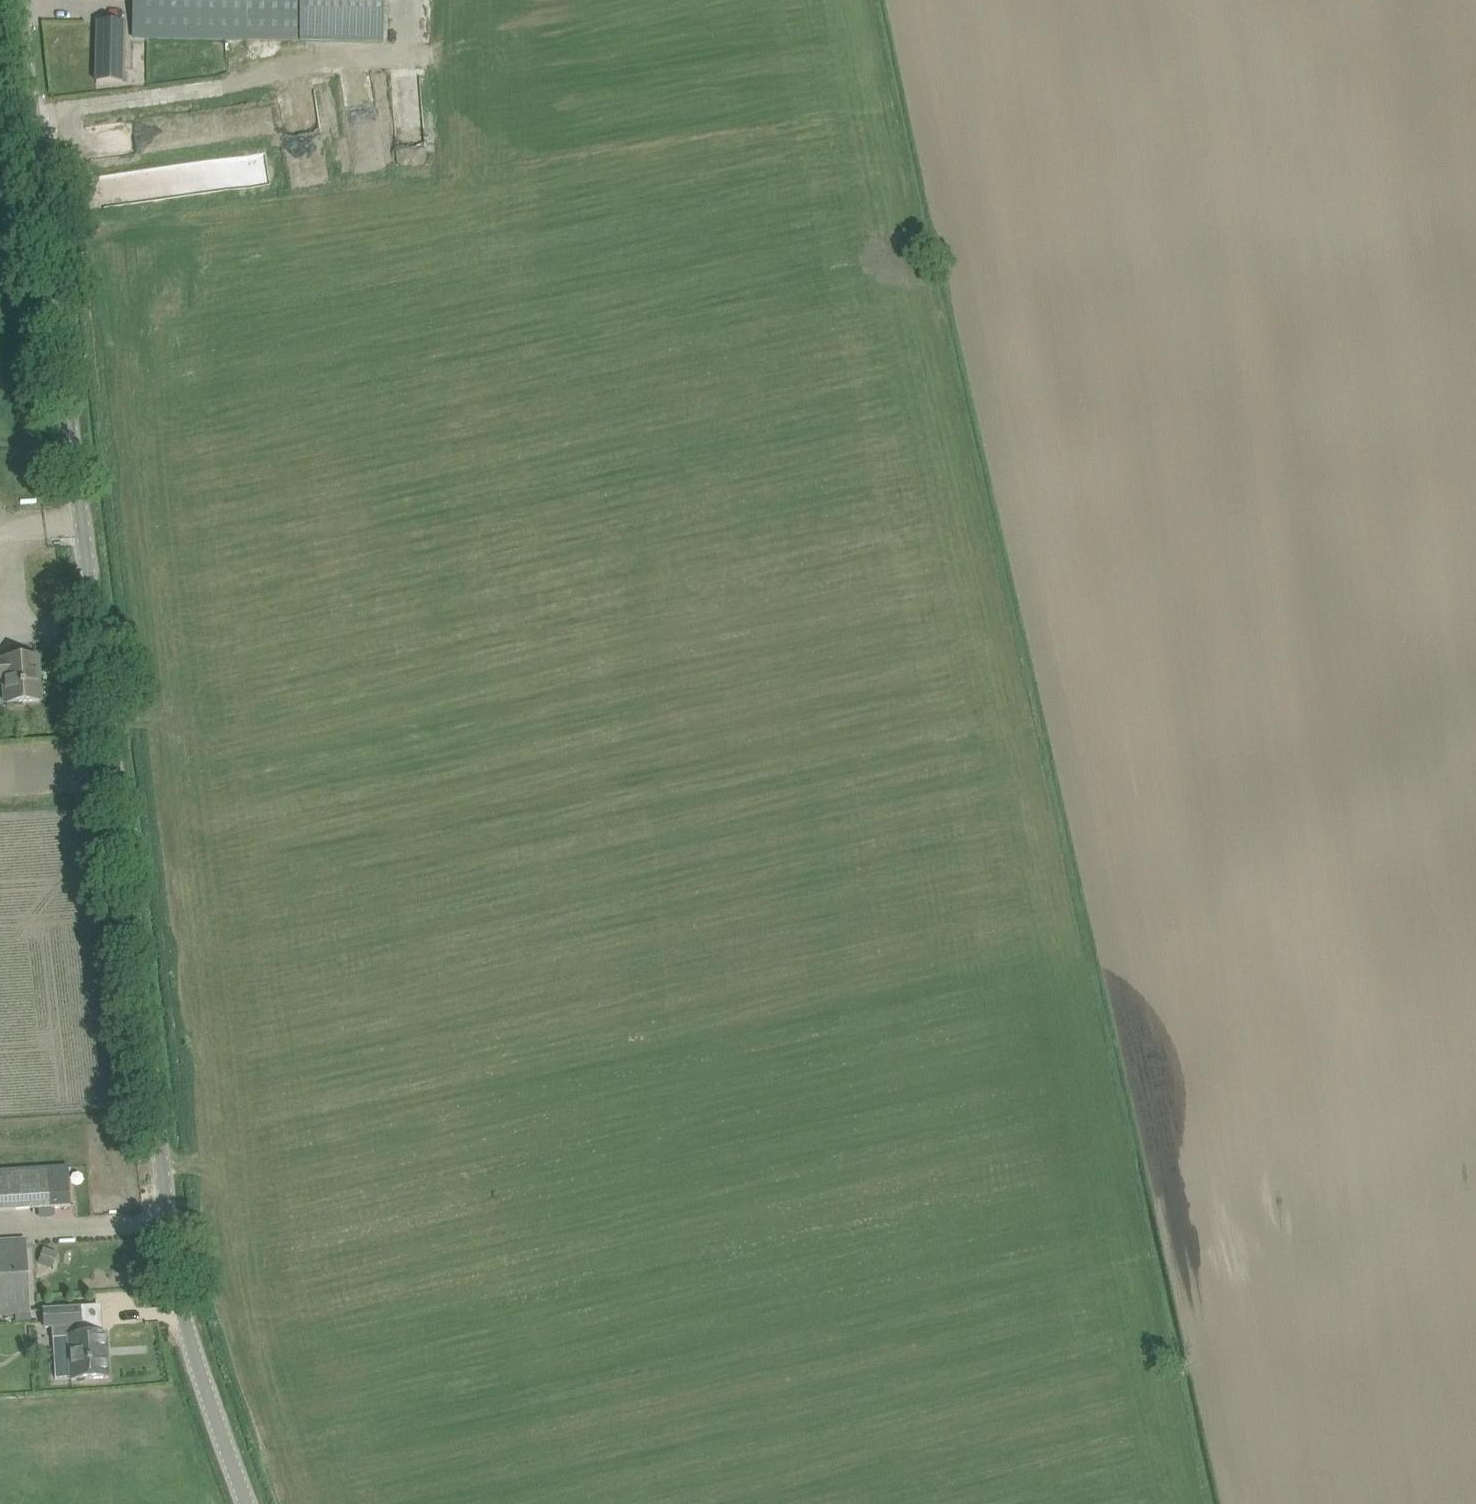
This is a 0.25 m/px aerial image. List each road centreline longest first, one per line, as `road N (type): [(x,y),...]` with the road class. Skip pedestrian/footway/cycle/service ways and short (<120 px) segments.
road 1 (unclassified): [(261,1503),(178,1249),(24,0)]

